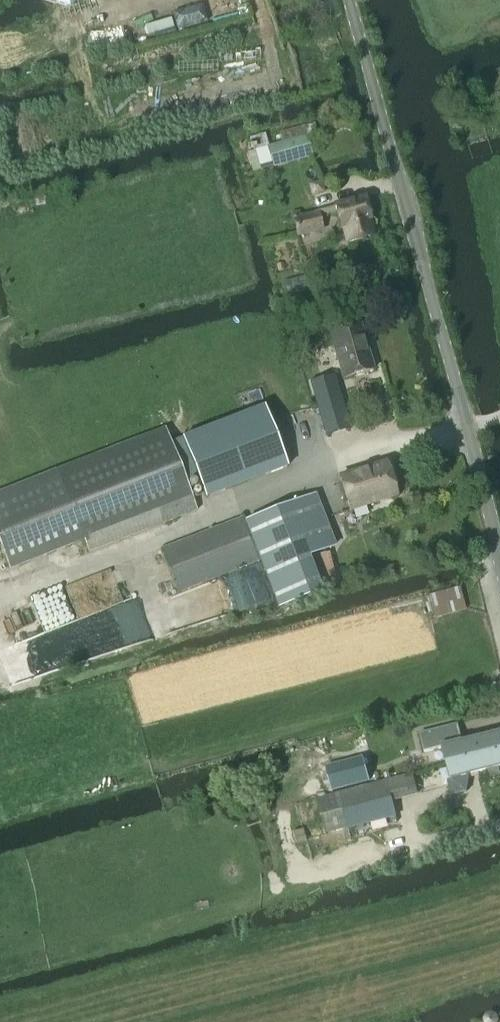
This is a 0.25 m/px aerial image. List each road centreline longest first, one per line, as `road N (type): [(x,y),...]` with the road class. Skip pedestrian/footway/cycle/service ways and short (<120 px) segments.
road 1 (tertiary): [(499,552),(349,0)]
road 2 (track): [(499,899),(75,1021)]
road 3 (track): [(0,593),(242,503)]

